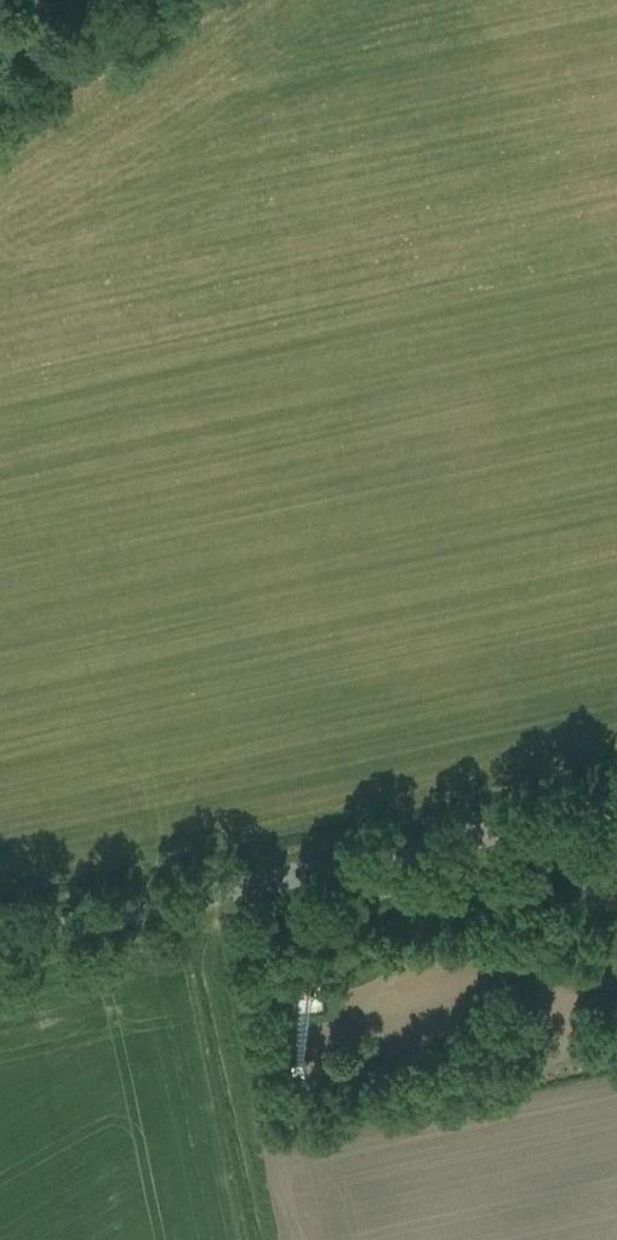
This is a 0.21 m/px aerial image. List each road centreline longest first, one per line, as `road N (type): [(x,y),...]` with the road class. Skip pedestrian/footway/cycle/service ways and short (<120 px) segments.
road 1 (unclassified): [(0,940),(616,808)]

